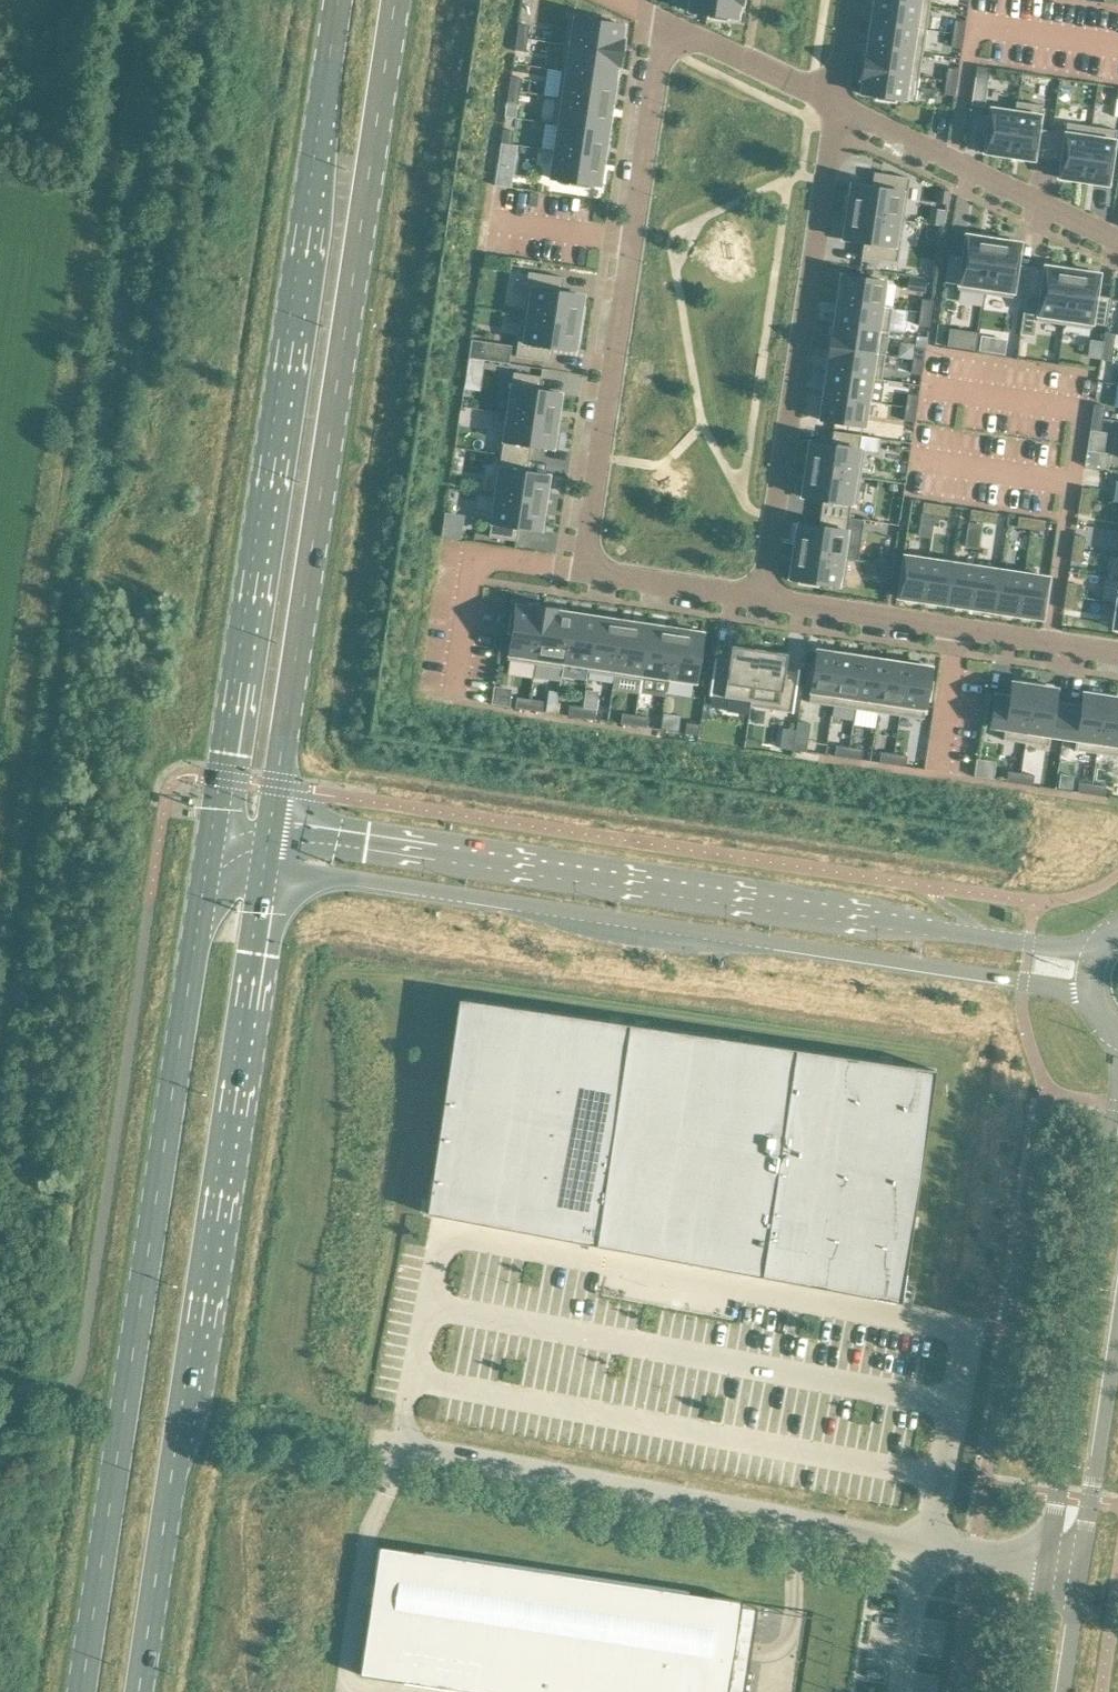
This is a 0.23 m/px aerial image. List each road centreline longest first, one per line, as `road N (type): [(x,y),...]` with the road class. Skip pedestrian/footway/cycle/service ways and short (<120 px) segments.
road 1 (residential): [(759,596),(601,571),(582,553),(660,46),(666,31),(681,29),(836,104)]
road 2 (primary): [(211,842),(83,1691)]
road 3 (primary): [(338,0),(211,842)]
road 4 (primary): [(269,833),(397,0)]
road 5 (tertiary): [(1099,948),(269,833)]
road 6 (tertiary): [(265,870),(1090,1002)]
road 7 (primary): [(141,1691),(265,870)]
road 8 (unclassified): [(370,1441),(1047,1563)]
road 9 (tertiary): [(1117,1059),(1047,1563)]
road 10 (residential): [(836,104),(759,596)]
road 11 (residential): [(759,596),(1117,652)]
road 12 (residential): [(836,104),(1117,240)]
road 13 (tertiary): [(1080,1568),(1117,1326)]
road 14 (tertiary): [(1047,1563),(1027,1691)]
road 15 (tertiary): [(1062,1691),(1080,1568)]

